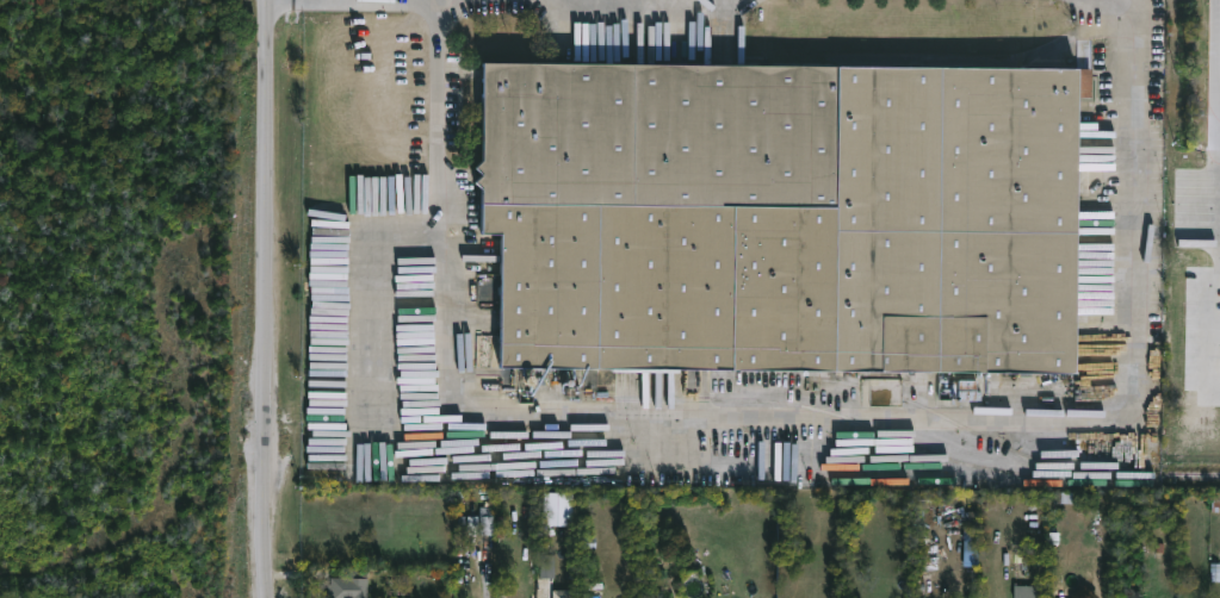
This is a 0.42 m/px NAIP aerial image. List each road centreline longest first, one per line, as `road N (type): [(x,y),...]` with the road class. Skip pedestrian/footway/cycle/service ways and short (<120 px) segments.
road 1 (tertiary): [(272,0),(271,597)]

